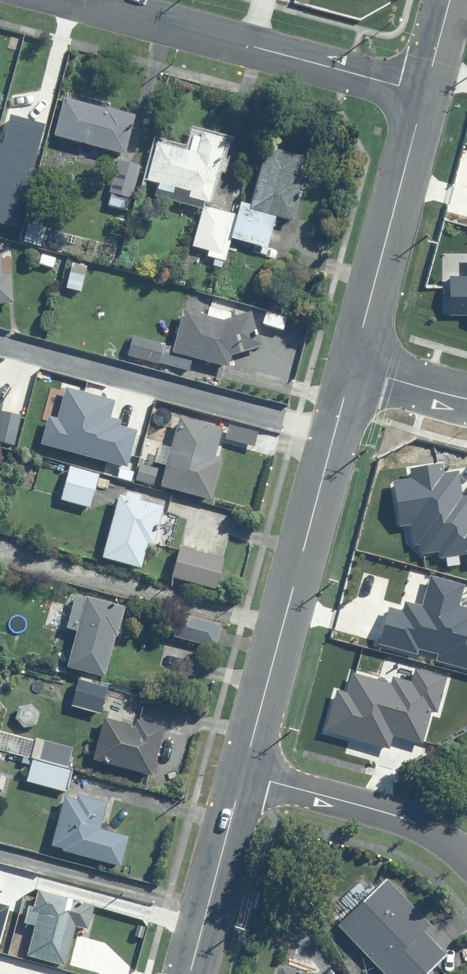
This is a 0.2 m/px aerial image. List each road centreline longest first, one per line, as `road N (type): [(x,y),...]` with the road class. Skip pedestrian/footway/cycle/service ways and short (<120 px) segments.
road 1 (unclassified): [(244,775),(351,369)]
road 2 (residential): [(75,0),(424,92)]
road 3 (unclassified): [(351,369),(424,92)]
road 4 (residential): [(244,775),(403,817),(466,859)]
road 5 (unclassified): [(190,973),(244,775)]
road 6 (residential): [(351,369),(466,401)]

